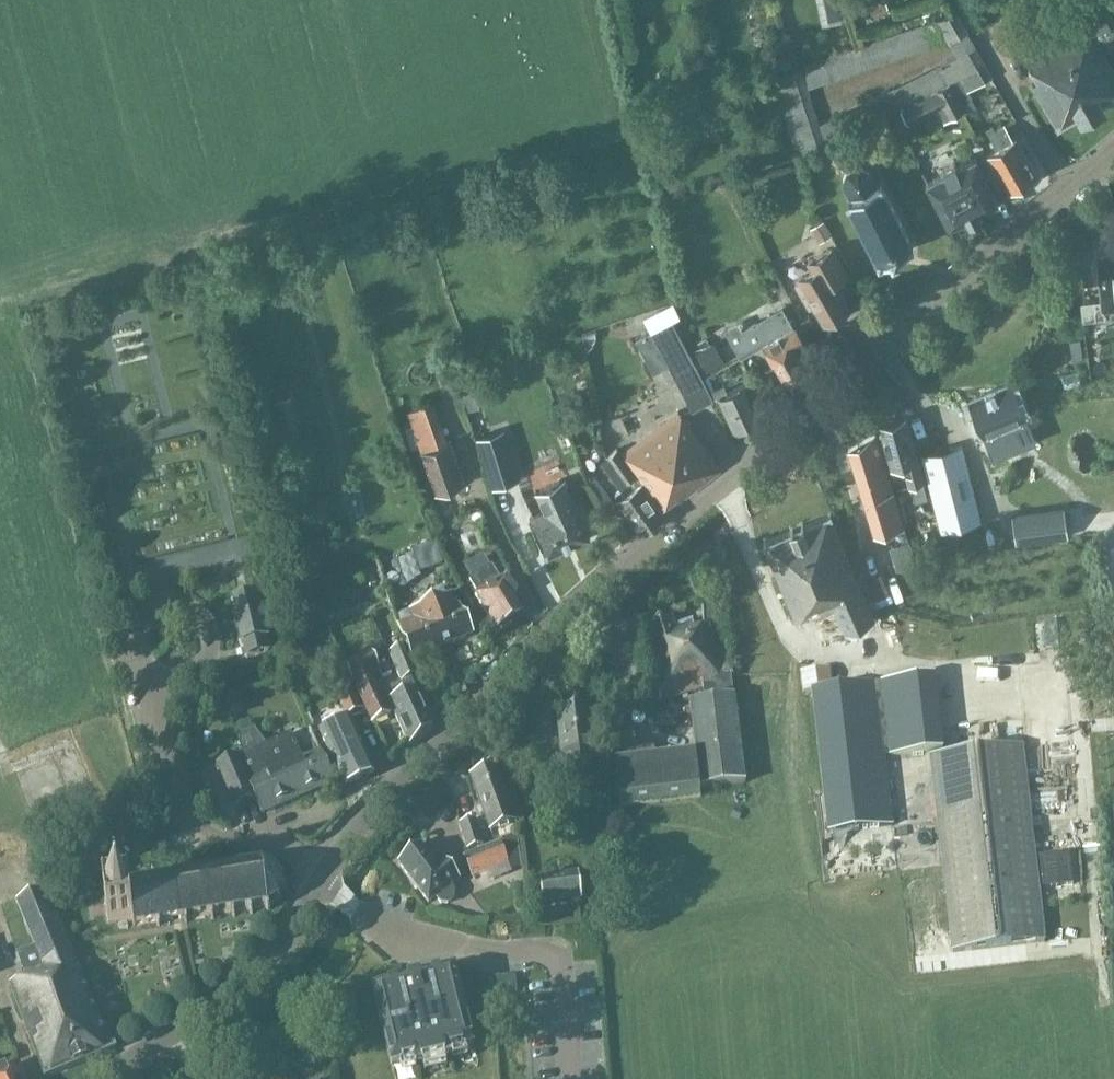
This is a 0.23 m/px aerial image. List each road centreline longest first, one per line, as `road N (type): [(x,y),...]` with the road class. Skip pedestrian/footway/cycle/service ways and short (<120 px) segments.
road 1 (tertiary): [(325,881),(367,816),(663,537),(1069,188)]
road 2 (residential): [(569,1078),(556,957),(424,939),(357,912),(325,881)]
road 3 (track): [(1104,1004),(1087,831),(1003,667)]
road 4 (unclassified): [(325,881),(287,852),(219,840),(186,819),(156,720),(164,672)]
road 5 (tertiary): [(109,1078),(275,959),(325,881)]
road 6 (residential): [(1069,188),(962,0)]
road 7 (track): [(0,760),(50,814),(0,886)]

